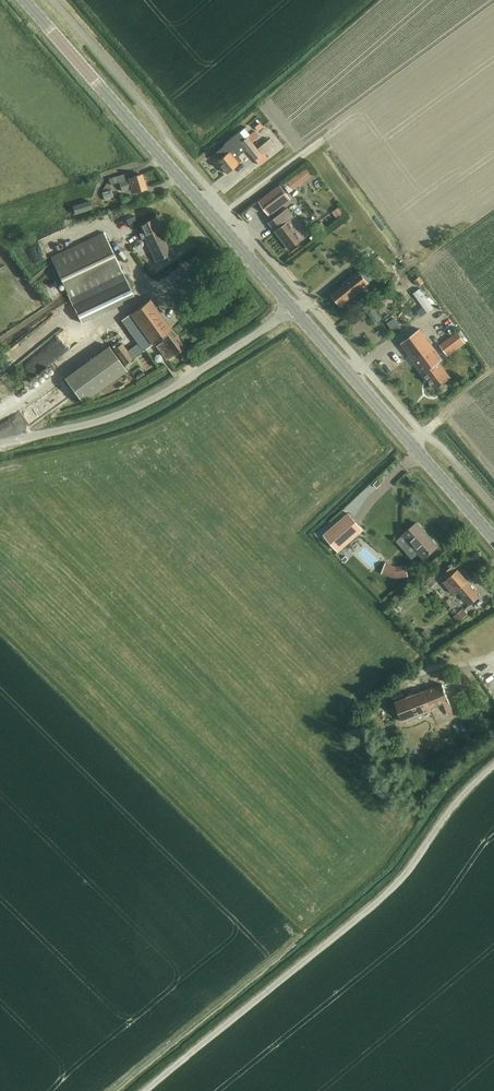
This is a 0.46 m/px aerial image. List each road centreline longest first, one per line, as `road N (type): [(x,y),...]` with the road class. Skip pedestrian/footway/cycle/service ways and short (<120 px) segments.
road 1 (unclassified): [(143,1090),(393,888),(453,804),(493,767)]
road 2 (secondary): [(293,308),(24,0)]
road 3 (unclassified): [(0,442),(165,392),(293,308)]
road 4 (secondary): [(493,538),(293,308)]

